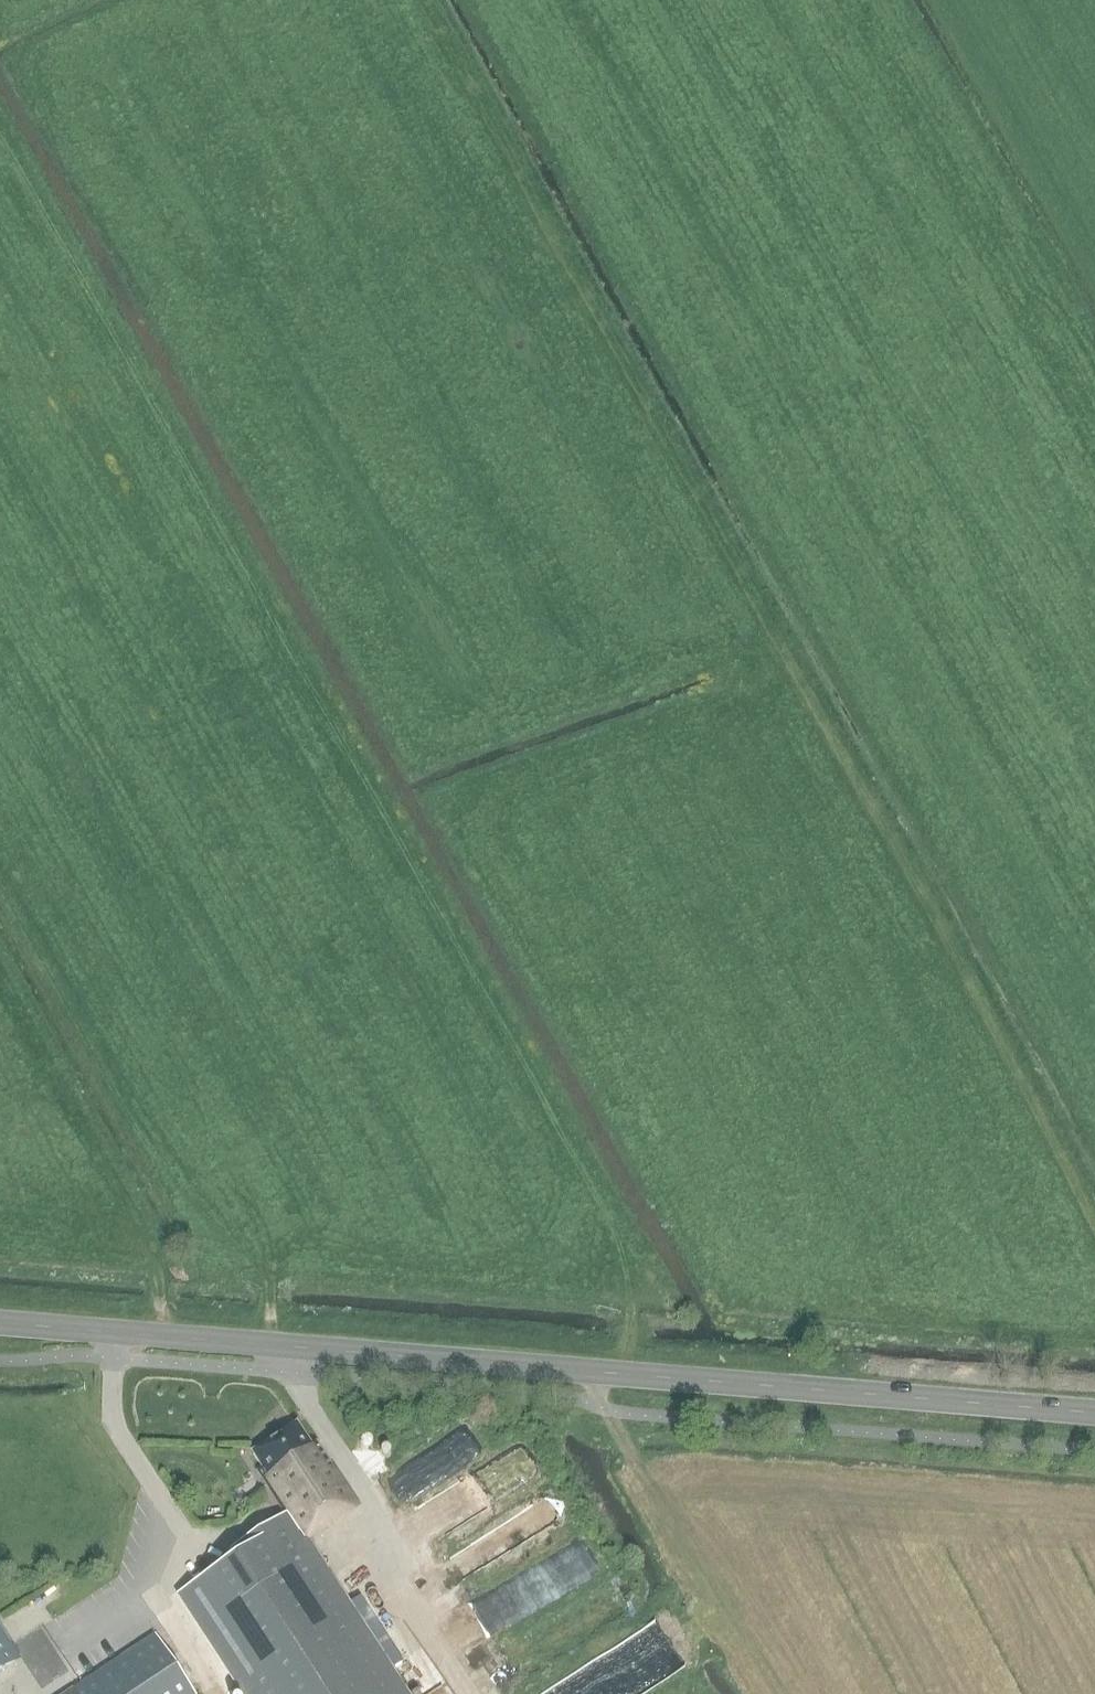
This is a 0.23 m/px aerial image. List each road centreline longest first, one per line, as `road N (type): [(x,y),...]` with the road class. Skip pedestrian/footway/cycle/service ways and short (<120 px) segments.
road 1 (tertiary): [(0,1321),(1094,1416)]

